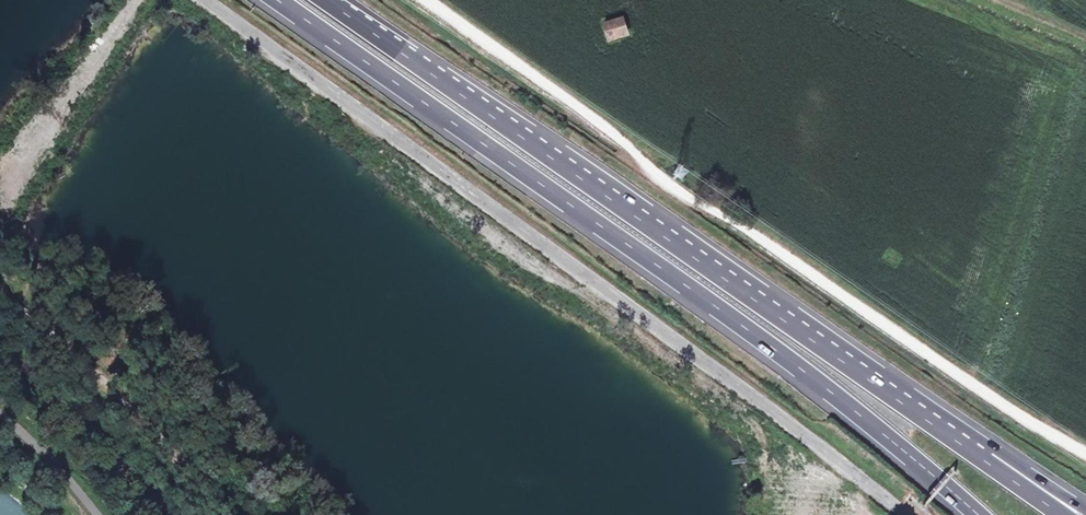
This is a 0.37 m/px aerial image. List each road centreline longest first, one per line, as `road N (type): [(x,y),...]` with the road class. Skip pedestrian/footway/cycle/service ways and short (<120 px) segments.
road 1 (unclassified): [(201,0),(905,514)]
road 2 (motorway): [(274,0),(776,353),(974,514)]
road 3 (unclassified): [(431,0),(599,119),(665,183),(1085,452)]
road 4 (motorway): [(979,456),(326,0)]

